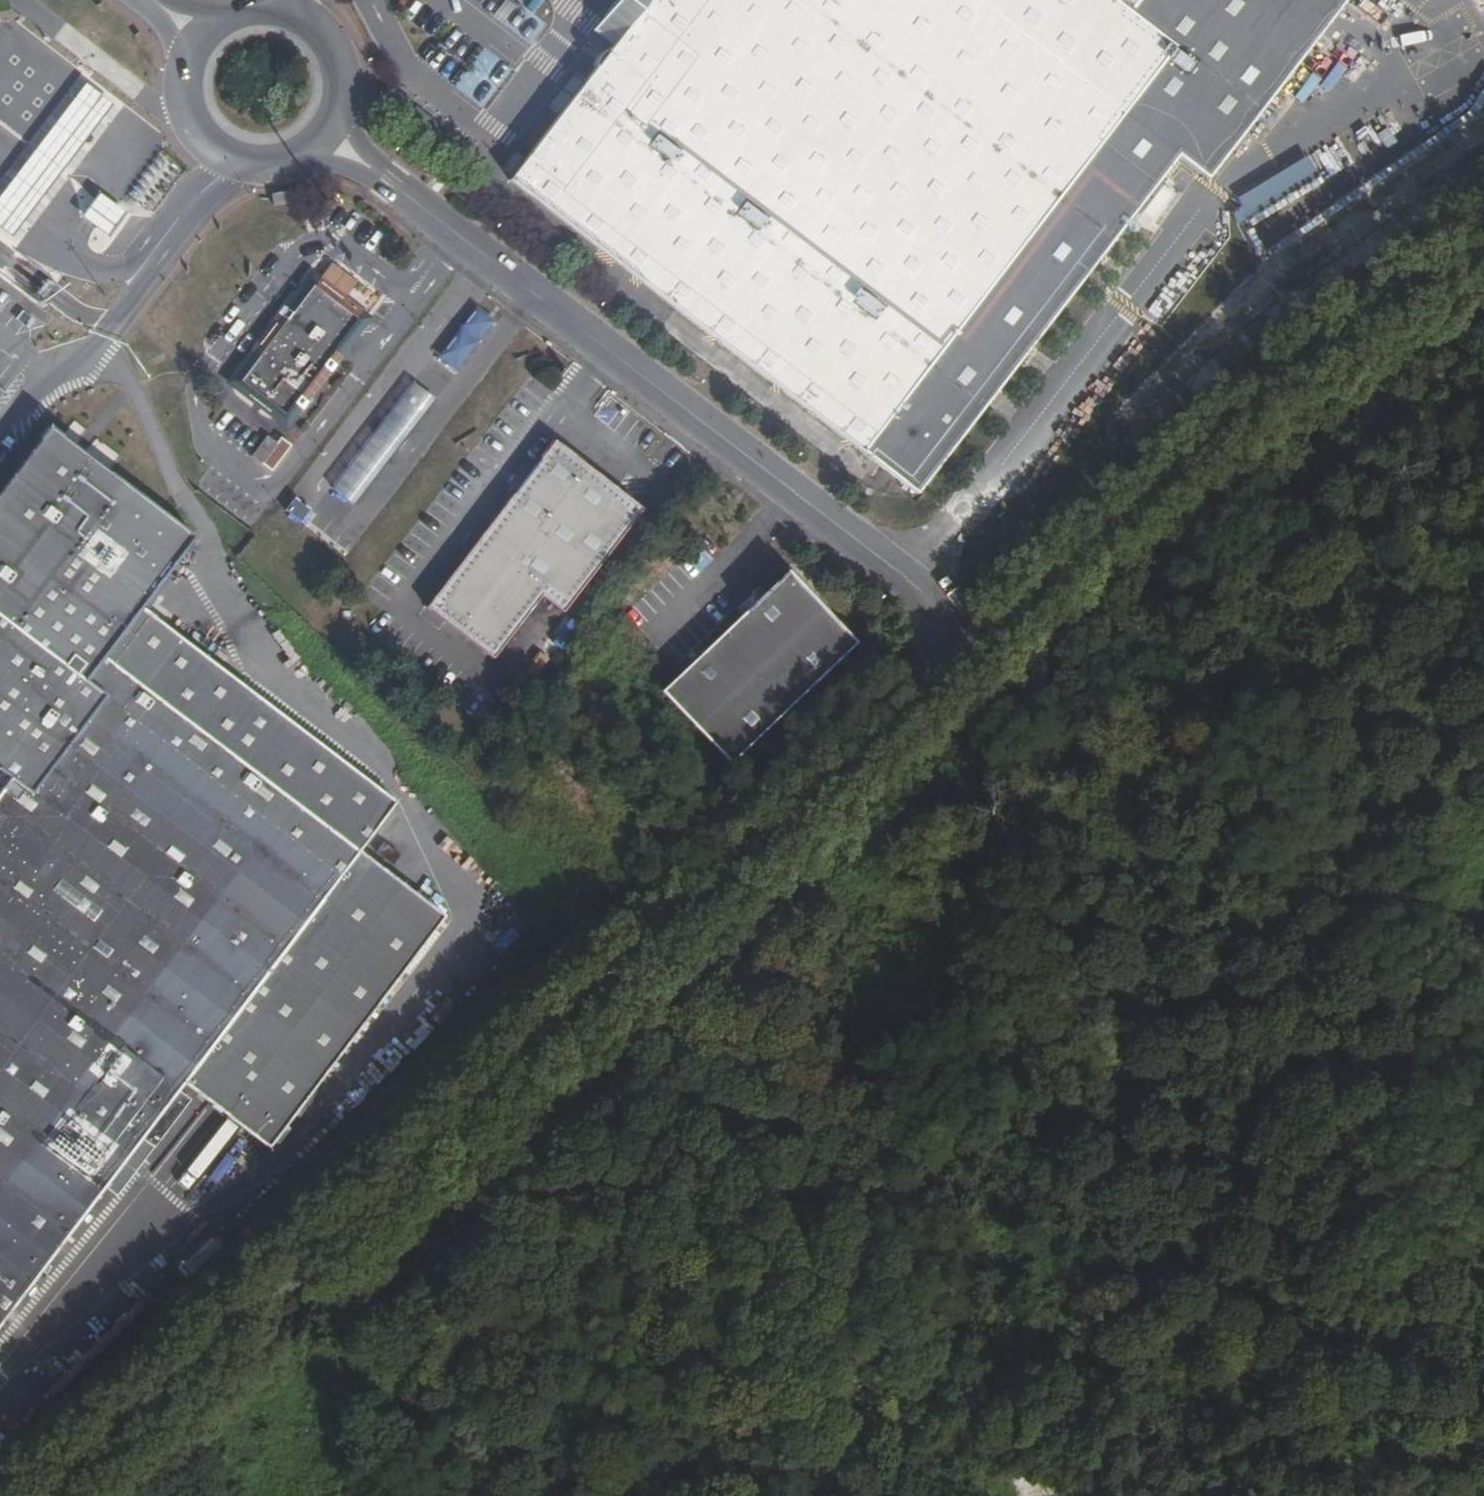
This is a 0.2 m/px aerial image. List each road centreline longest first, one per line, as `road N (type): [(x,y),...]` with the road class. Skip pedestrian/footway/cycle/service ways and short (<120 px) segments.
road 1 (tertiary): [(974,621),(29,1495)]
road 2 (tertiary): [(974,621),(390,181)]
road 3 (unclassified): [(1483,212),(1219,387),(974,621)]
road 4 (tertiary): [(186,64),(187,109),(208,141),(259,161),(297,151)]
road 5 (tertiary): [(335,98),(331,55),(303,21),(260,8),(228,15)]

